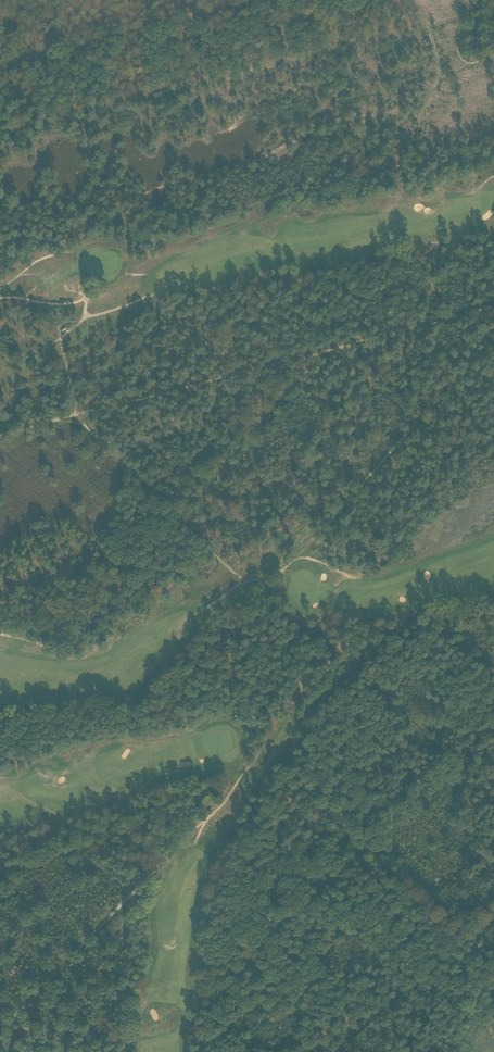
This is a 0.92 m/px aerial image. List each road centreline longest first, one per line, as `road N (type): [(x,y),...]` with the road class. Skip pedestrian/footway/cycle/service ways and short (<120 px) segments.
road 1 (track): [(0,1032),(220,809),(254,757),(251,712),(226,659),(258,598),(282,574)]
road 2 (track): [(0,437),(493,306)]
road 3 (track): [(0,298),(45,306),(55,318),(77,419),(261,595)]
road 4 (track): [(231,375),(235,287),(294,265),(337,274),(420,259),(464,266),(493,251)]
road 5 (track): [(493,133),(246,158),(150,194)]
road 6 (track): [(493,331),(282,574)]
road 7 (track): [(254,757),(378,656),(441,622),(493,678)]
road 8 (track): [(0,896),(67,820),(202,775)]
road 9 (track): [(181,521),(69,646),(0,635)]
road 10 (track): [(0,1026),(94,1047),(126,1042),(129,1051)]

